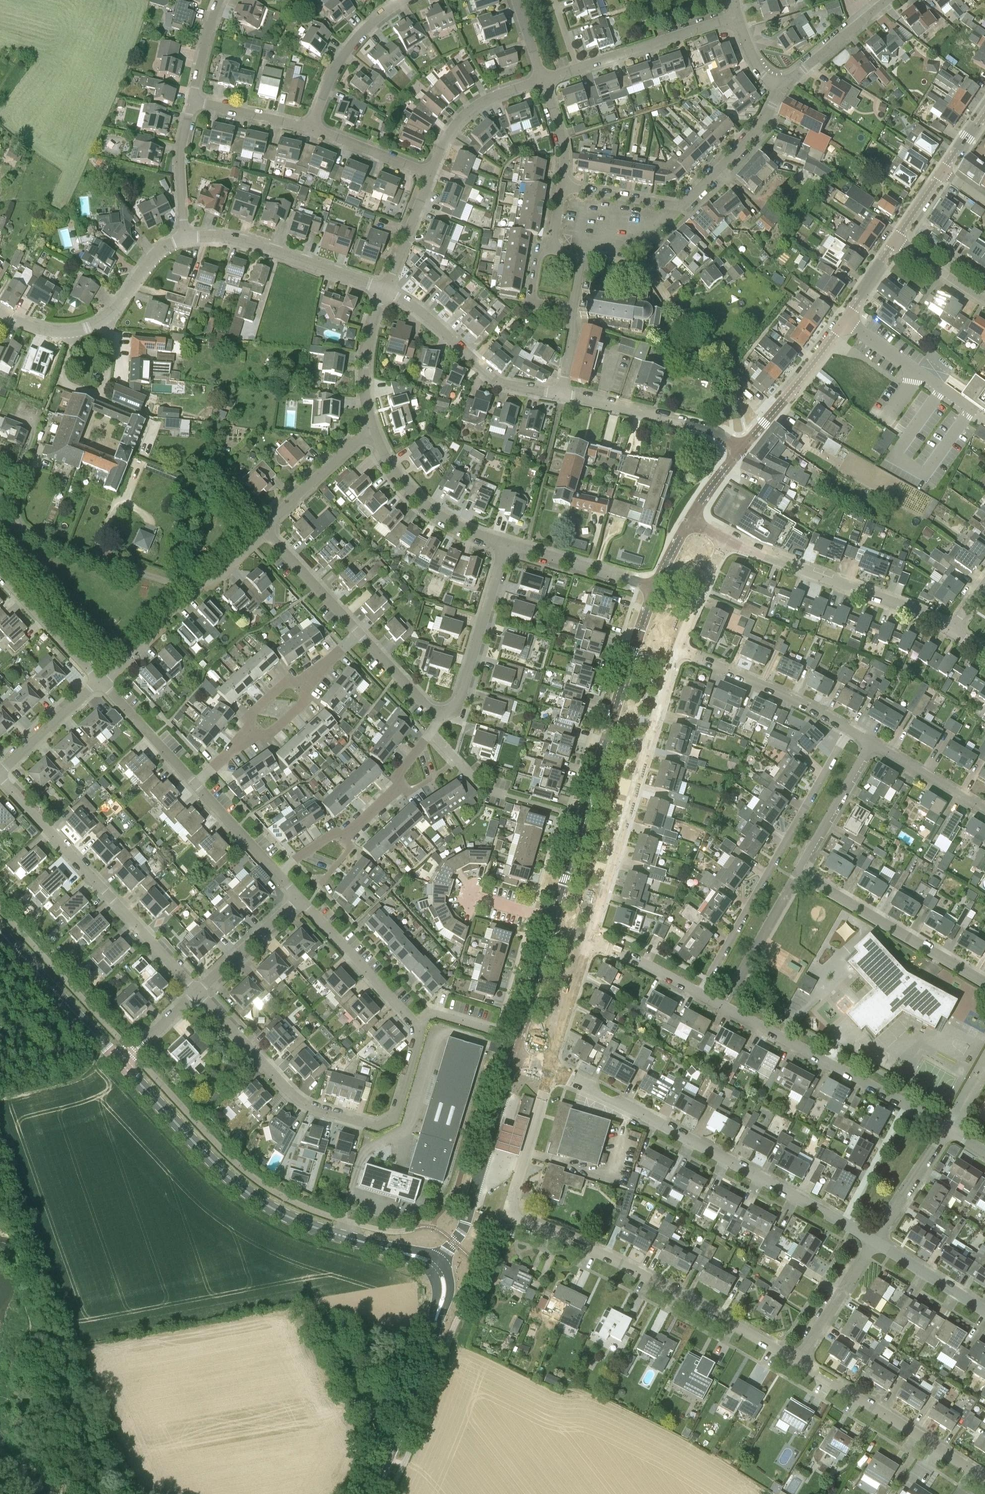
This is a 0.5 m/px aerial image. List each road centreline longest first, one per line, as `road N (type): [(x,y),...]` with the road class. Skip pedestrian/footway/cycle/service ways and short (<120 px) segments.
road 1 (tertiary): [(436,1266),(321,1230),(257,1199),(119,1062)]
road 2 (residential): [(873,1240),(551,1066)]
road 3 (residential): [(871,741),(800,873),(984,980)]
road 4 (tertiary): [(554,920),(658,587)]
road 5 (residential): [(507,1217),(602,1254),(800,1361)]
road 6 (residential): [(588,942),(677,651)]
road 7 (residential): [(851,729),(700,992)]
road 8 (residential): [(197,991),(0,776)]
road 9 (residential): [(375,1124),(397,1113),(420,1028),(299,898)]
road 10 (residential): [(947,1128),(700,992)]
road 11 (residential): [(562,185),(686,202),(761,127),(780,89)]
road 12 (tertiary): [(742,446),(836,333),(895,241)]
road 13 (residential): [(954,631),(726,540)]
road 14 (tertiary): [(369,1493),(443,1305),(446,1286),(436,1266)]
road 15 (residential): [(375,1124),(305,1104),(197,991)]
road 16 (tertiary): [(436,1266),(465,1224),(514,1055)]
road 17 (residential): [(102,682),(158,630),(161,618),(207,588),(266,530)]
road 18 (residential): [(800,1361),(984,1476)]
road 19 (residential): [(562,394),(495,378),(418,308),(384,289)]
road 20 (residential): [(384,289),(250,242),(184,238)]
road 21 (residential): [(544,79),(738,16)]
road 22 (residential): [(851,729),(677,651)]
road 23 (residential): [(505,543),(460,701),(438,714)]
road 24 (residential): [(562,394),(711,430),(742,446)]
road 25 (residential): [(505,543),(434,511),(395,471),(374,430)]
road 26 (tertiary): [(119,1062),(0,933)]
road 27 (residential): [(70,332),(64,384),(99,392),(111,340),(103,322)]
road 28 (residential): [(311,127),(356,38),(404,0)]
road 29 (residential): [(658,587),(505,543)]
road 30 (residential): [(507,1217),(551,1066)]
road 31 (residential): [(561,811),(485,787),(430,734)]
road 32 (residential): [(430,172),(472,108),(544,79)]
road 33 (residential): [(266,530),(374,430)]
road 34 (residential): [(374,430),(365,369),(384,289)]
road 35 (residential): [(800,1361),(873,1240)]
road 36 (tertiary): [(514,1055),(554,920)]
road 37 (residential): [(99,678),(0,578)]
road 38 (residential): [(192,100),(180,154),(184,238)]
road 39 (residential): [(780,89),(886,0)]
road 40 (residential): [(197,991),(299,898)]
road 41 (residential): [(359,631),(266,530)]
road 42 (residential): [(196,782),(102,682)]
road 43 (residential): [(0,771),(99,678)]
road 44 (residential): [(873,1240),(947,1128)]
road 45 (residential): [(984,810),(871,741)]
road 46 (residential): [(984,1311),(873,1240)]
road 47 (residential): [(551,1066),(588,942)]
road 48 (residential): [(430,172),(311,127)]
road 49 (residential): [(384,289),(430,172)]
road 50 (residential): [(279,875),(196,782)]
road 51 (residential): [(700,992),(588,942)]
road 52 (residential): [(311,127),(192,100)]
road 53 (residential): [(677,651),(726,540)]

